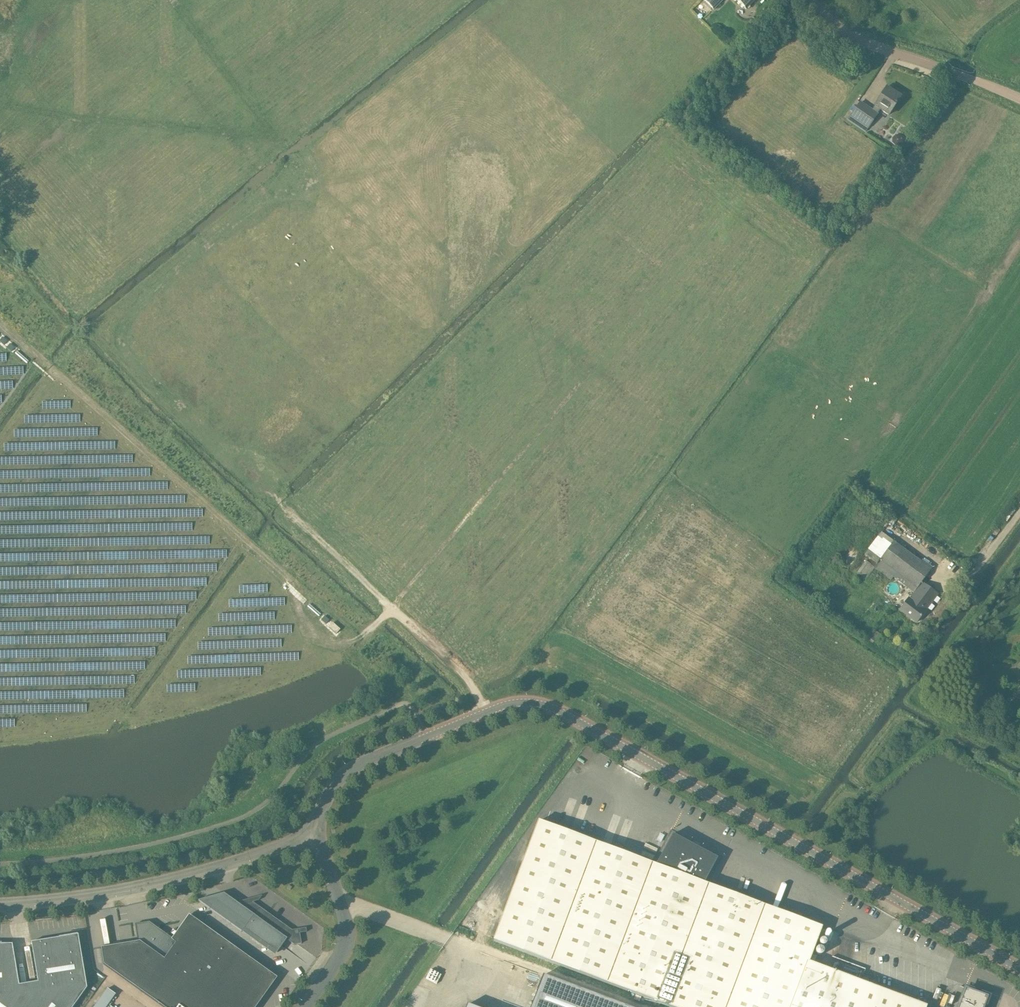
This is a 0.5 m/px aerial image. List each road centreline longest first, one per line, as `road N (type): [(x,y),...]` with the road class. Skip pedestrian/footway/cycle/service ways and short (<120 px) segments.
road 1 (unclassified): [(1019,969),(544,705),(513,704),(426,738)]
road 2 (unclassified): [(0,907),(169,882),(248,861),(314,829)]
road 3 (tertiary): [(1019,99),(858,38),(812,0)]
road 4 (unclassified): [(307,1006),(347,945),(314,829)]
road 5 (unclassified): [(314,829),(349,771),(426,738)]

